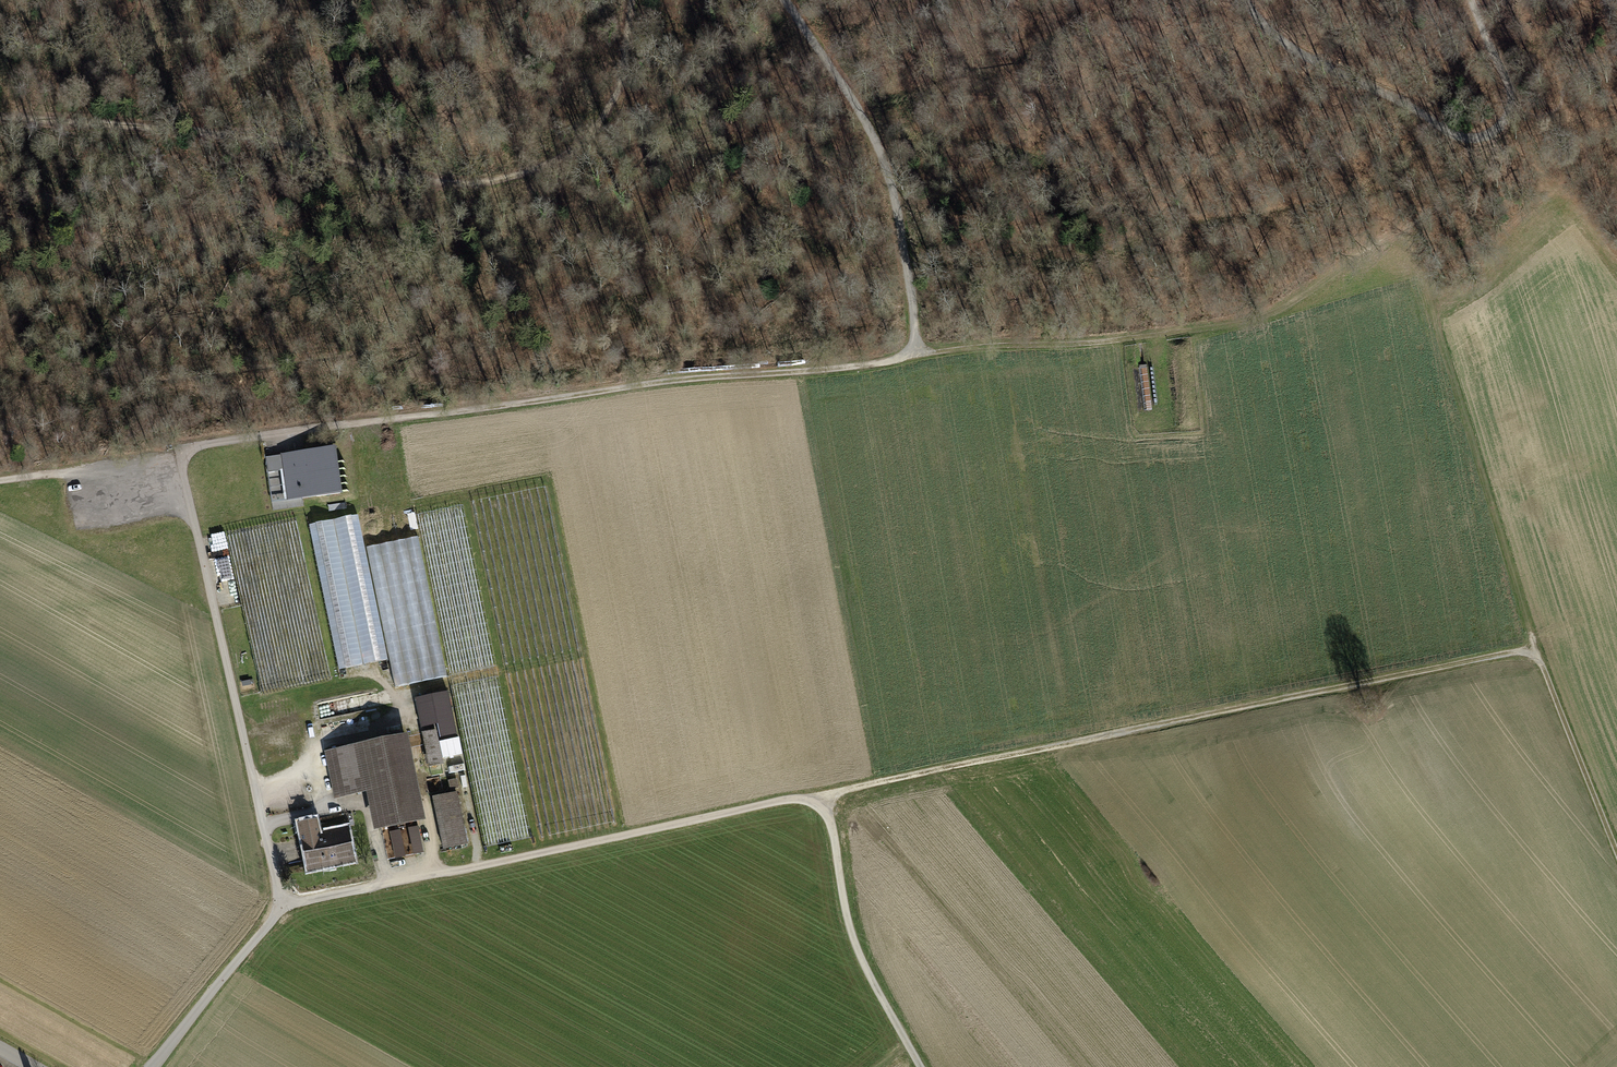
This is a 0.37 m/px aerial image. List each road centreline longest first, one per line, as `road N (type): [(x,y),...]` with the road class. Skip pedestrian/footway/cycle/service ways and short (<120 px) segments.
road 1 (track): [(346,425),(1263,317),(1466,188),(1495,158),(1496,131)]
road 2 (residential): [(145,1066),(283,906),(179,451),(346,425)]
road 3 (track): [(918,1066),(859,948),(822,794),(283,906)]
road 4 (track): [(634,0),(634,31),(598,123),(554,164),(495,181),(435,182),(237,135),(0,118)]
road 5 (track): [(822,794),(1534,645)]
road 6 (track): [(1534,645),(1404,227)]
road 7 (track): [(787,0),(886,164),(926,352)]
road 8 (track): [(1509,105),(1496,131),(1472,139),(1445,131),(1417,107),(1301,54),(1246,0)]
road 9 (track): [(1616,850),(1534,645)]

